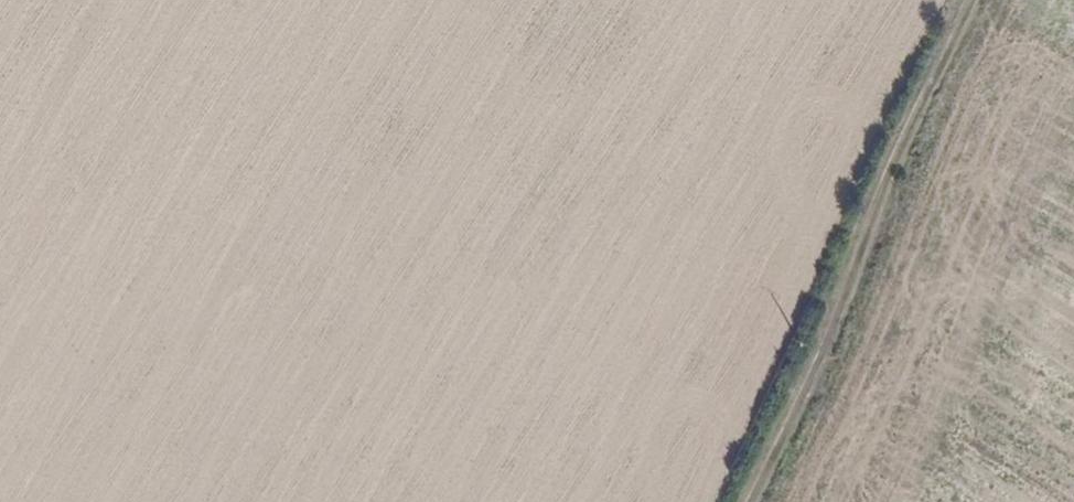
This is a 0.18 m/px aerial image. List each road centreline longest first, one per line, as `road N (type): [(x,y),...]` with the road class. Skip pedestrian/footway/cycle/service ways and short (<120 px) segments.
road 1 (track): [(754,501),(903,147),(978,0)]

